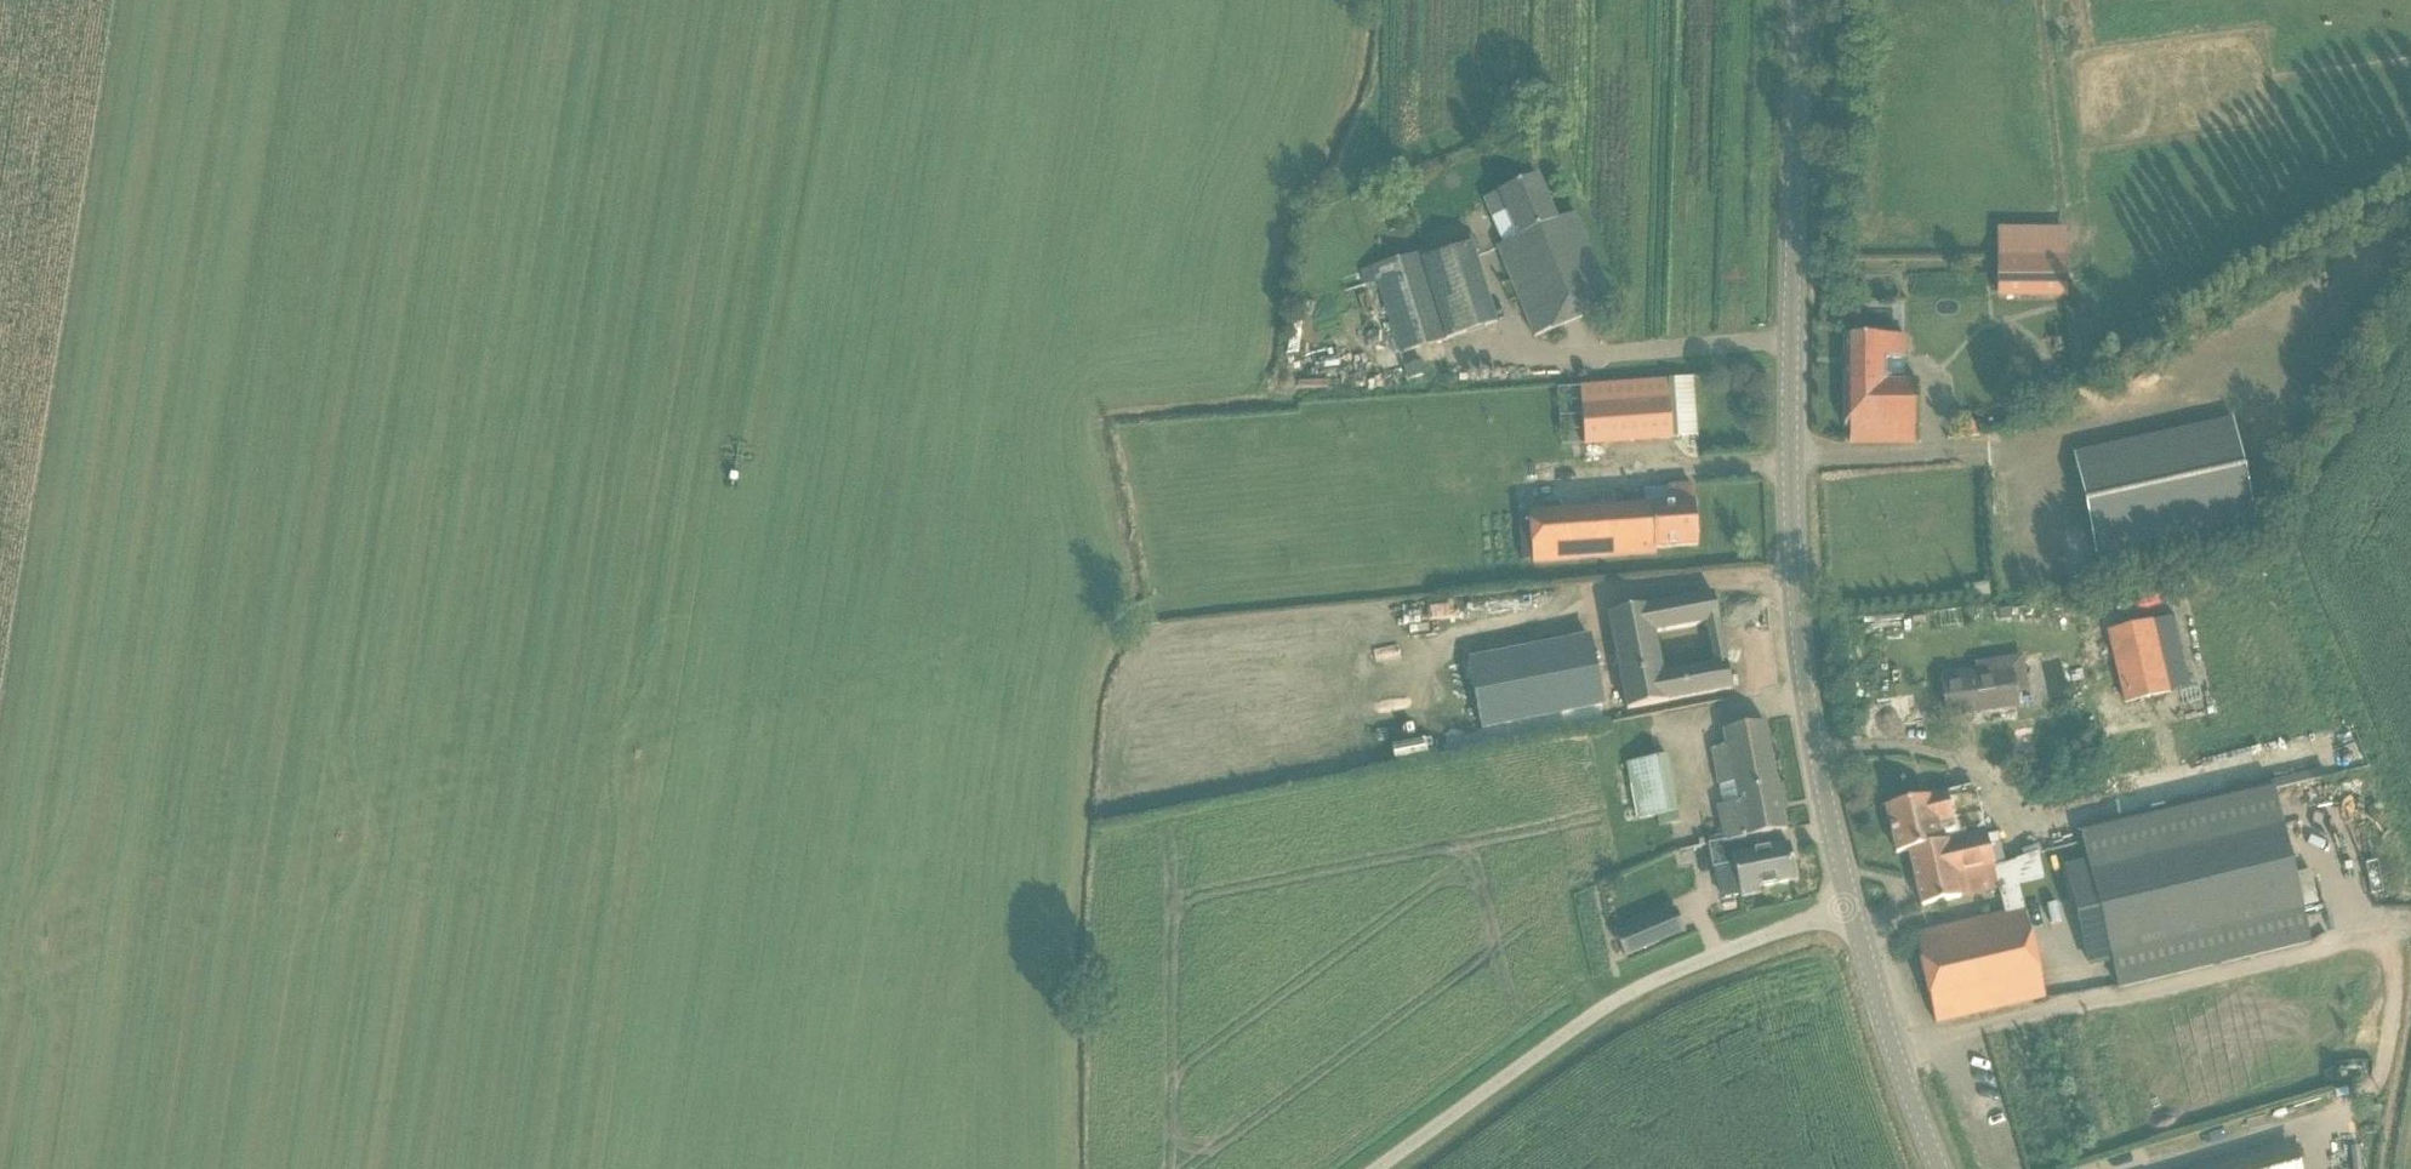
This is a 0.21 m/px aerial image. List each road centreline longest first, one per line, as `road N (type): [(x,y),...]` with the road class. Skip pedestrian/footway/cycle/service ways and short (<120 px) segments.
road 1 (tertiary): [(1851,905),(1817,753),(1795,584),(1790,437),(1802,0)]
road 2 (unclassified): [(1379,1168),(1625,996),(1851,905)]
road 3 (tertiary): [(1940,1168),(1851,905)]

